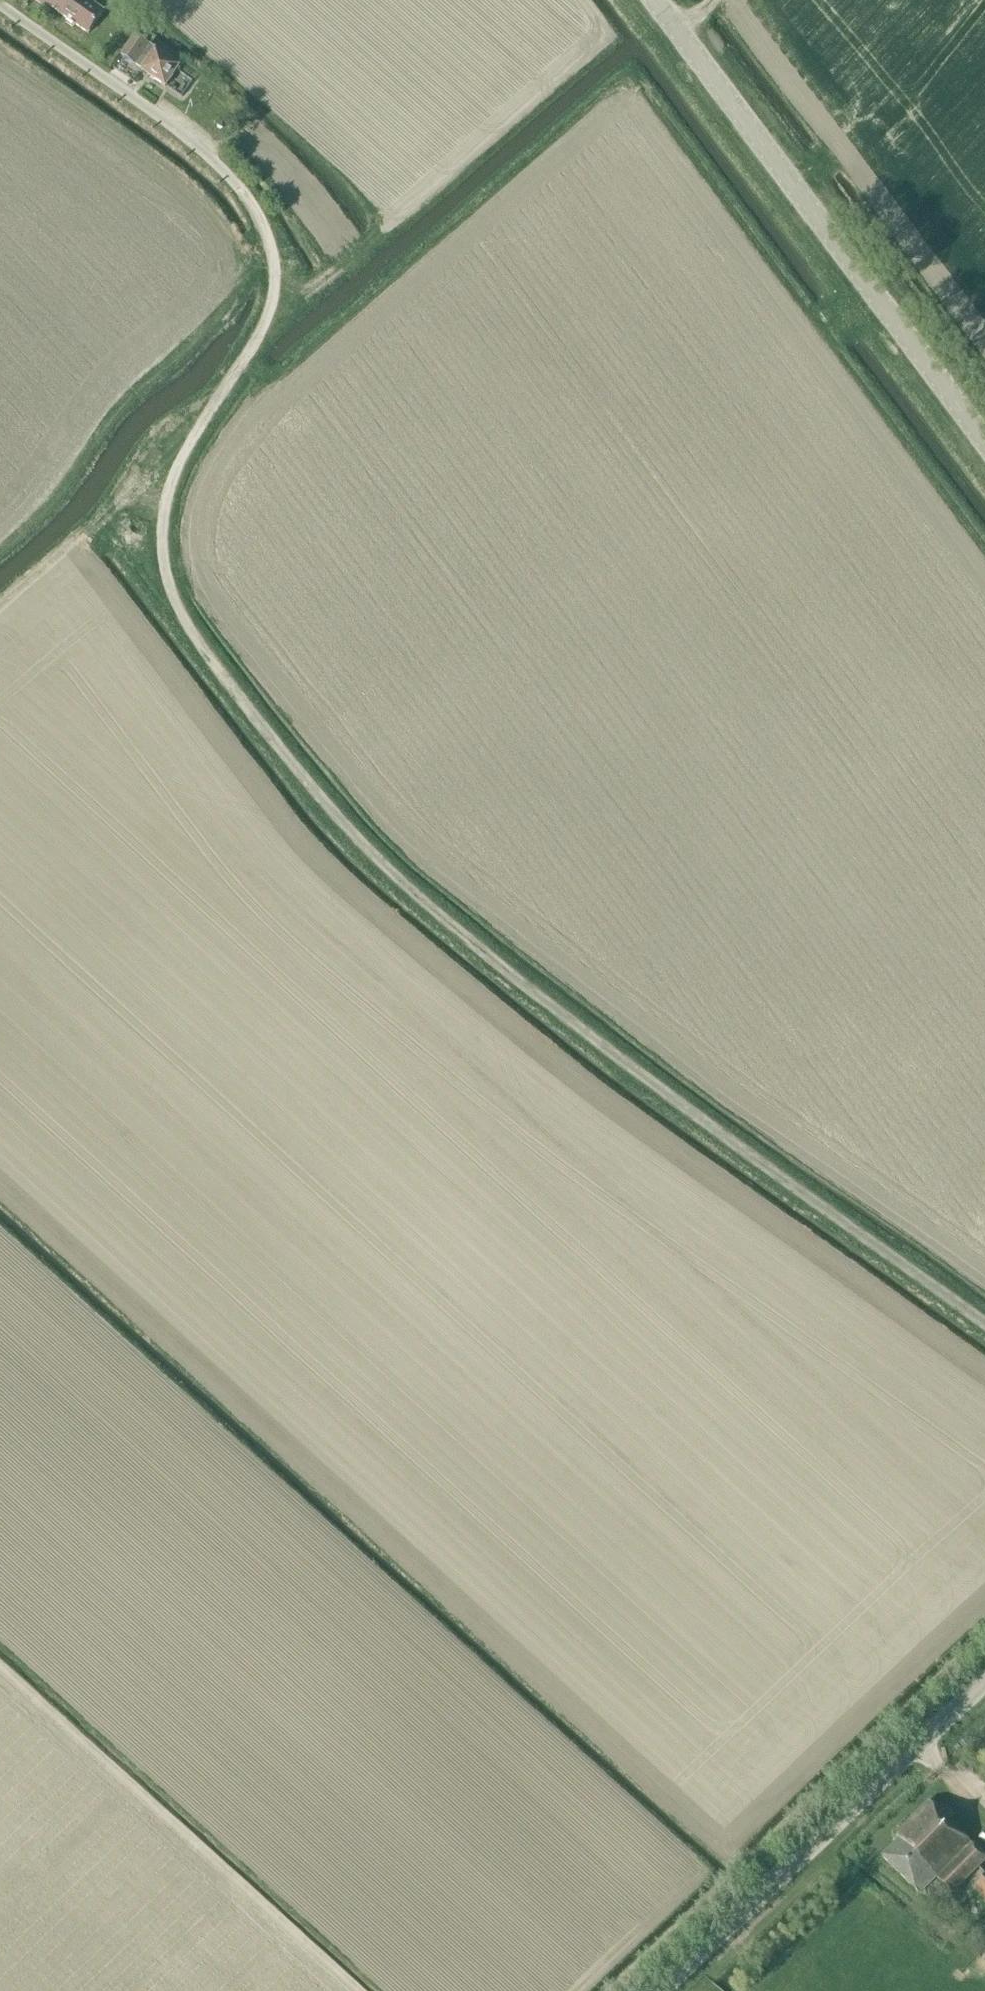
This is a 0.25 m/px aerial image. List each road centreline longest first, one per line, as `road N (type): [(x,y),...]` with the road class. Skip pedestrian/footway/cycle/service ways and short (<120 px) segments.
road 1 (track): [(984,1324),(588,1036),(447,923),(321,799),(188,631),(163,567),(167,498),(184,450),(263,327)]
road 2 (tertiary): [(984,444),(653,0)]
road 3 (unclassified): [(263,327),(273,255),(233,179),(0,6)]
road 4 (unclassified): [(662,1990),(984,1683)]

